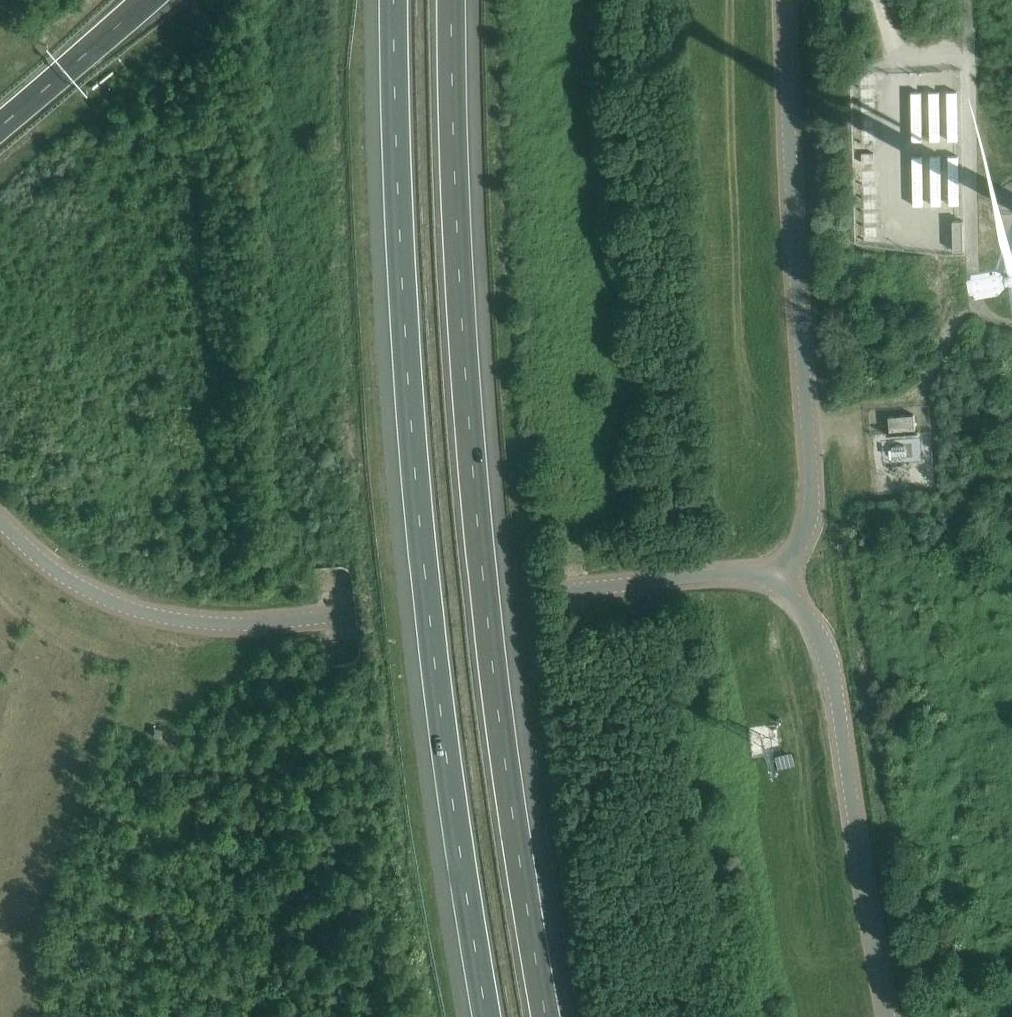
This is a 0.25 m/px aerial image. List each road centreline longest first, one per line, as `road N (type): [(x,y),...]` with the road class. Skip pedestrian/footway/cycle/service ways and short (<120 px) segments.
road 1 (motorway): [(547,1016),(514,826),(482,560),(463,348),(451,0)]
road 2 (motorway): [(393,0),(423,567),(487,1016)]
road 3 (tertiary): [(0,522),(51,569),(120,607),(239,626),(715,577),(777,582)]
road 4 (tertiary): [(777,582),(802,540),(812,495),(786,0)]
road 5 (unclassified): [(888,1016),(832,668),(803,611),(777,582)]
road 6 (motorway): [(0,126),(148,0)]

